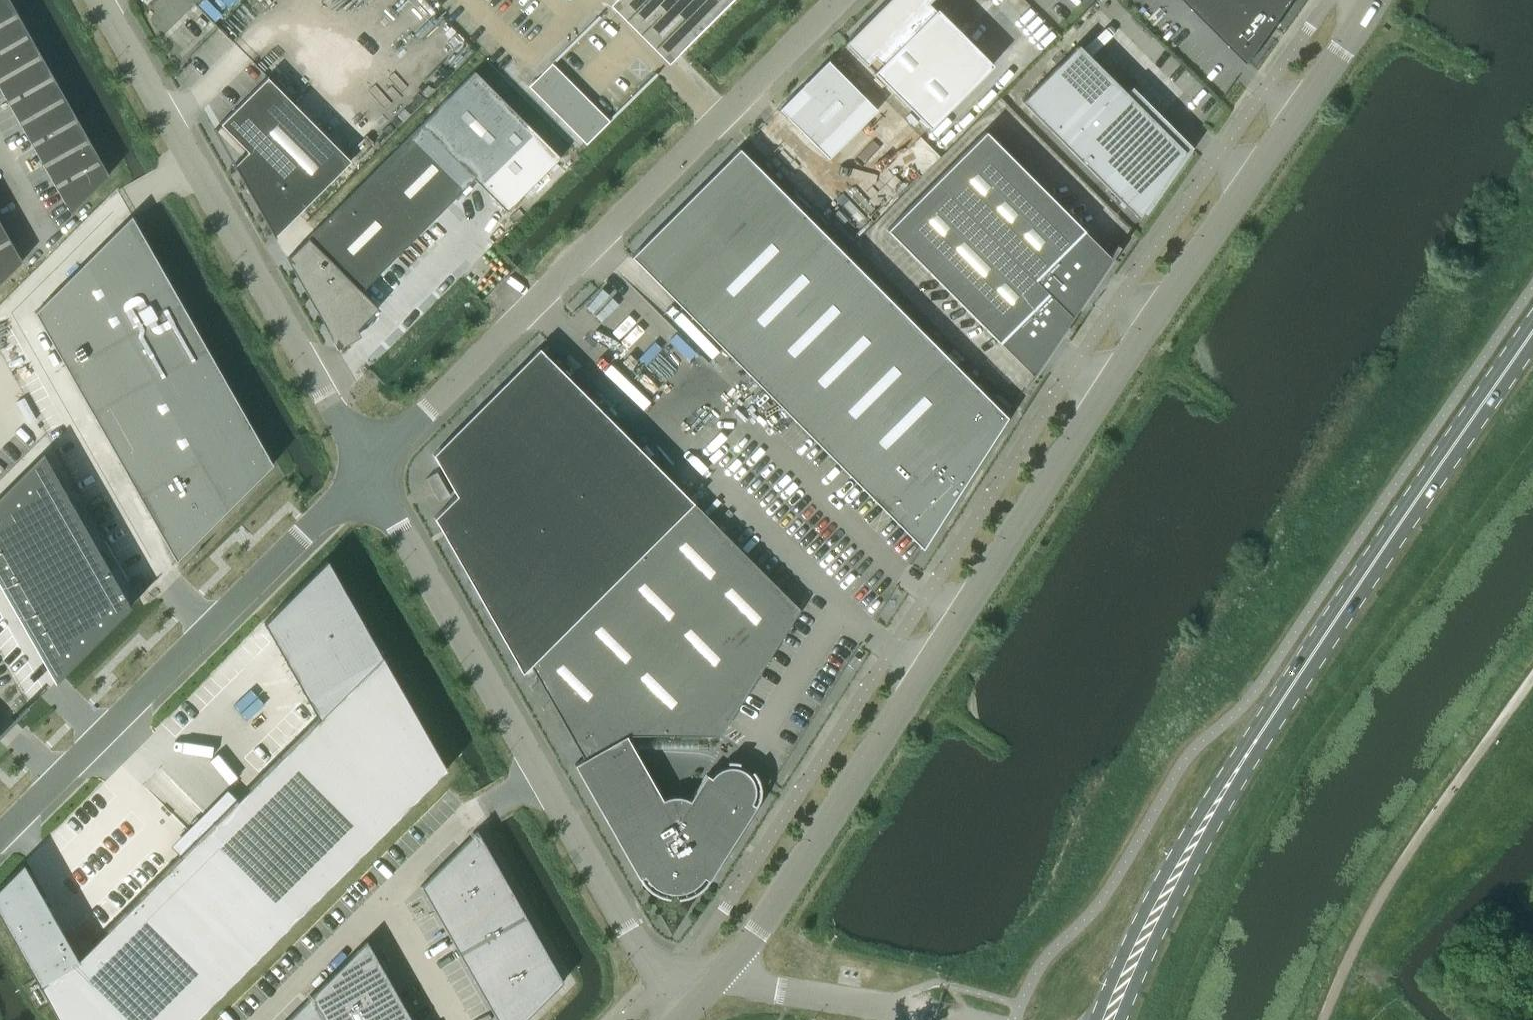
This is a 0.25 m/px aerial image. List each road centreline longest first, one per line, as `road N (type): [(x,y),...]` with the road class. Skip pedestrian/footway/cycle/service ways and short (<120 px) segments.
road 1 (unclassified): [(714,983),(795,878),(1142,331),(1373,0)]
road 2 (unclassified): [(369,474),(838,0)]
road 3 (unclassified): [(714,983),(665,975),(640,949),(369,474)]
road 4 (unclassified): [(369,474),(103,0)]
road 5 (unclassified): [(0,831),(369,474)]
road 6 (primary): [(1282,701),(1532,331)]
road 7 (primary): [(1282,701),(1167,864),(1094,1019)]
road 8 (primary): [(1121,1019),(1282,701)]
road 9 (unclassified): [(857,1004),(714,983)]

